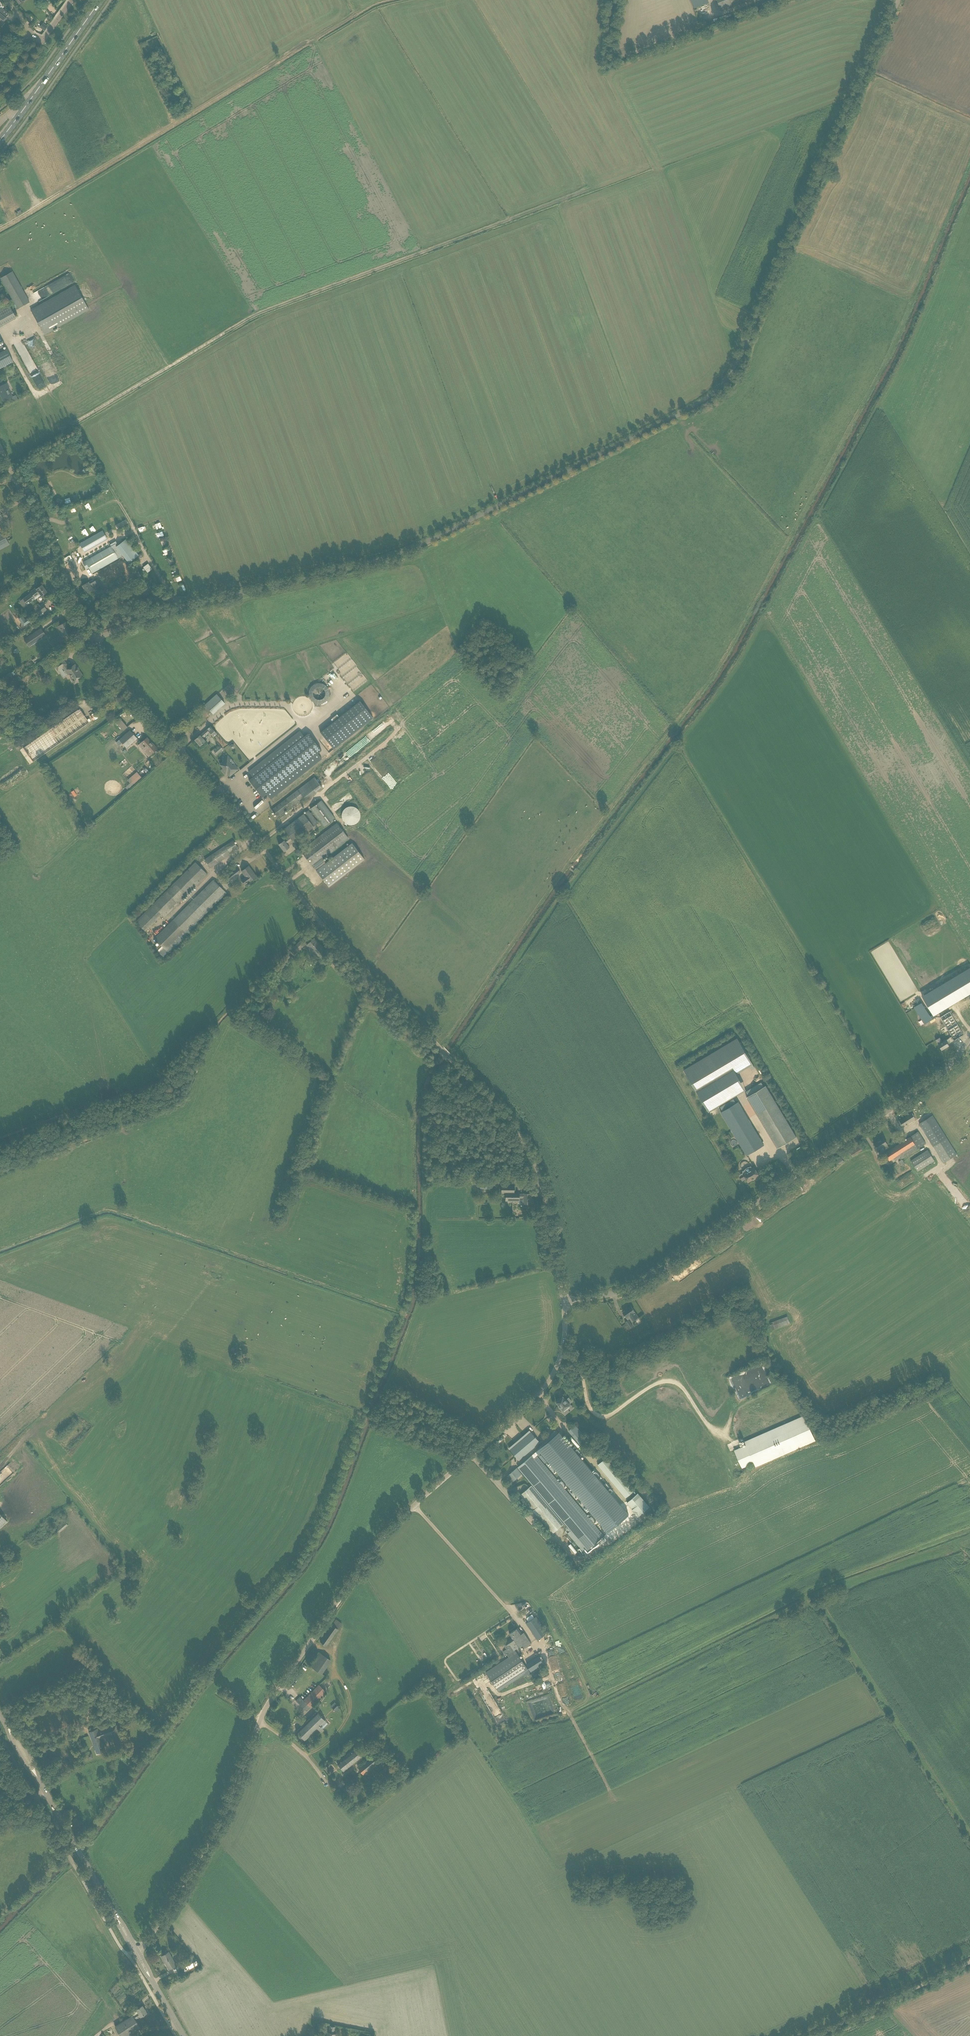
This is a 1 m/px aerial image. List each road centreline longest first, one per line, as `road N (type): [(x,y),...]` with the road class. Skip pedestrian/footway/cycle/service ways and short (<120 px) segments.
road 1 (unclassified): [(92,641),(161,613),(402,554),(706,397),(736,363),(899,0)]
road 2 (unclassified): [(562,1306),(545,1196),(513,1126),(328,936),(92,641)]
road 3 (unclassified): [(138,1950),(210,1835),(259,1714),(358,1566),(411,1508)]
road 4 (unclassified): [(562,1306),(614,1298),(641,1285),(938,1075),(969,1036)]
road 5 (track): [(0,228),(355,14)]
road 6 (unclassified): [(411,1508),(539,1393),(557,1361),(562,1306)]
road 7 (unclassified): [(92,641),(0,452)]
road 8 (unclassified): [(809,2035),(969,1960)]
road 9 (primary): [(0,141),(101,0)]
road 10 (unclassified): [(511,1619),(411,1508)]
road 11 (tertiary): [(114,1914),(44,1791)]

